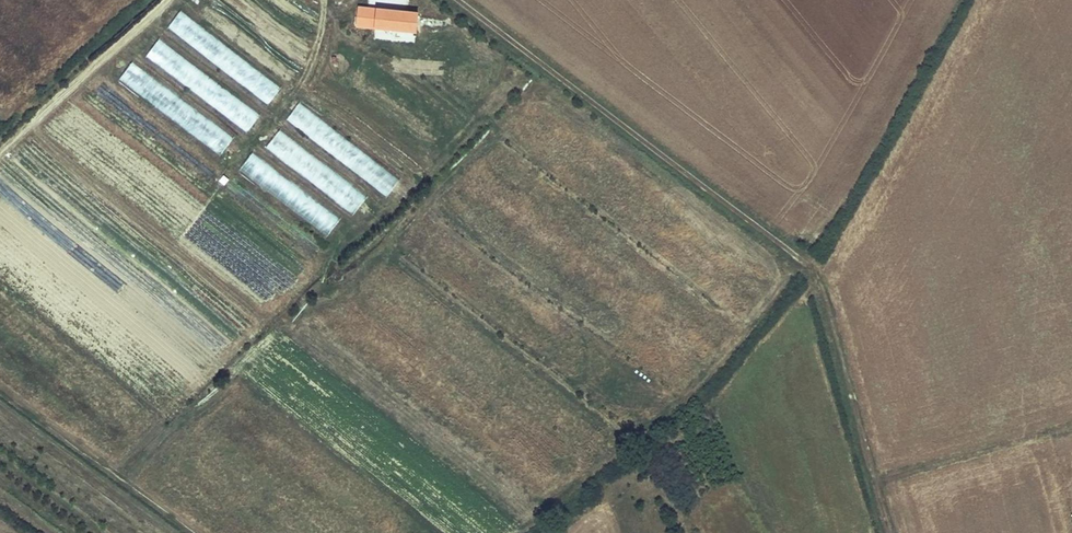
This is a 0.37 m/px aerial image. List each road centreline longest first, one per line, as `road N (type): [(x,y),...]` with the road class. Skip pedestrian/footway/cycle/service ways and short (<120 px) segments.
road 1 (track): [(460,0),(810,266),(830,306),(892,532)]
road 2 (track): [(878,482),(1071,426)]

